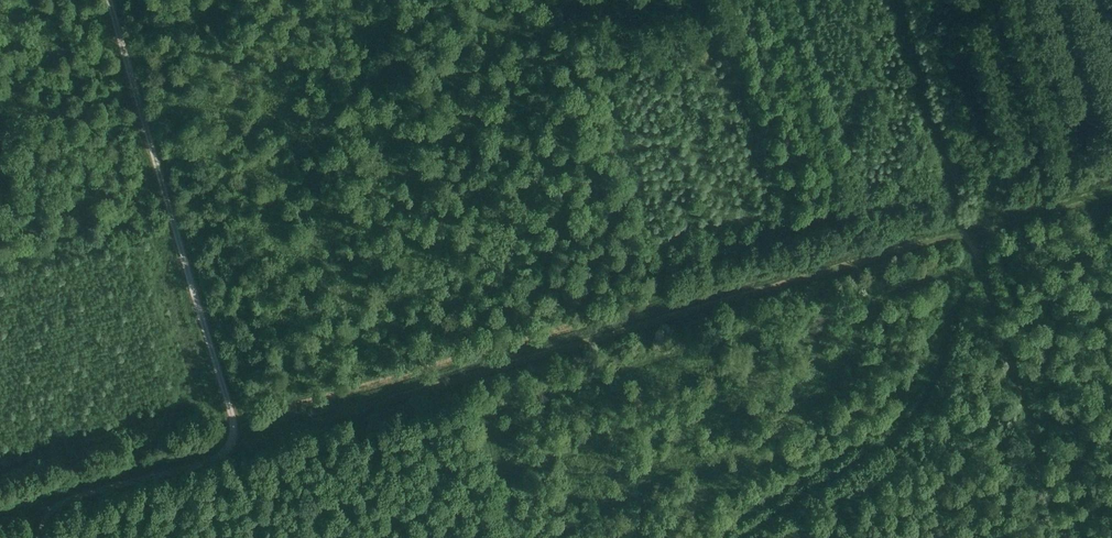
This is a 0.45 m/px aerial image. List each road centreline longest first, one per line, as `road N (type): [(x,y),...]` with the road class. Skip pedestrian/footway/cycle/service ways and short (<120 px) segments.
road 1 (track): [(25,537),(32,501),(239,449),(110,0)]

